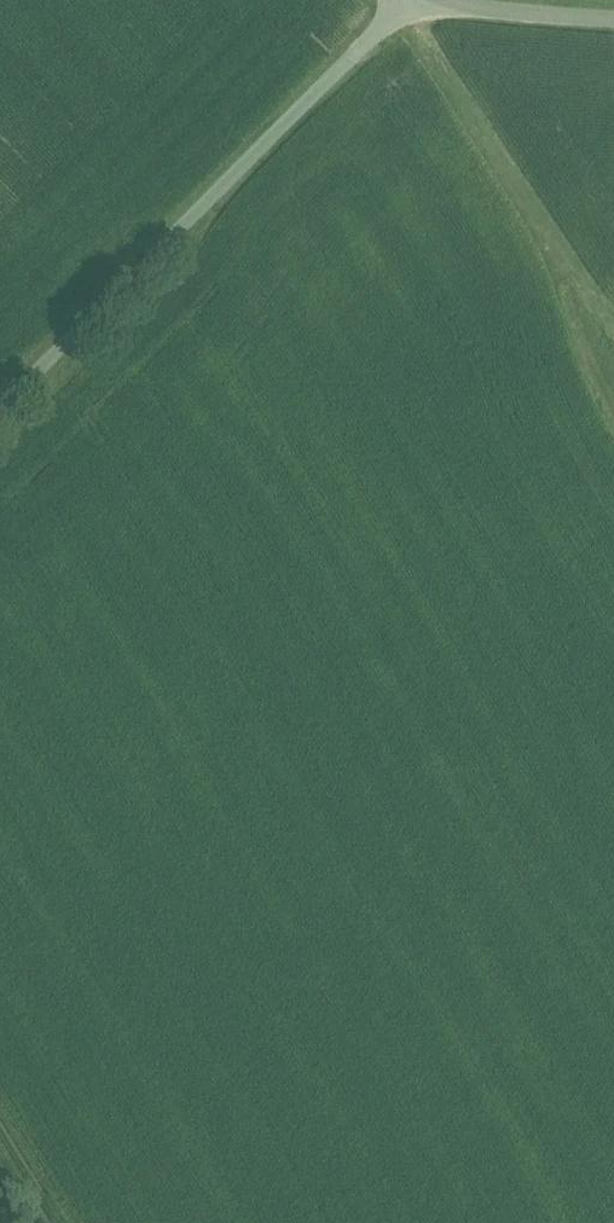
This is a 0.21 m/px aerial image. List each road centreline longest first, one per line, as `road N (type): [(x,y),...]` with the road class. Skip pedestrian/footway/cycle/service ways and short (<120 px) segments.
road 1 (unclassified): [(407,1),(0,411)]
road 2 (unclassified): [(613,18),(407,1)]

